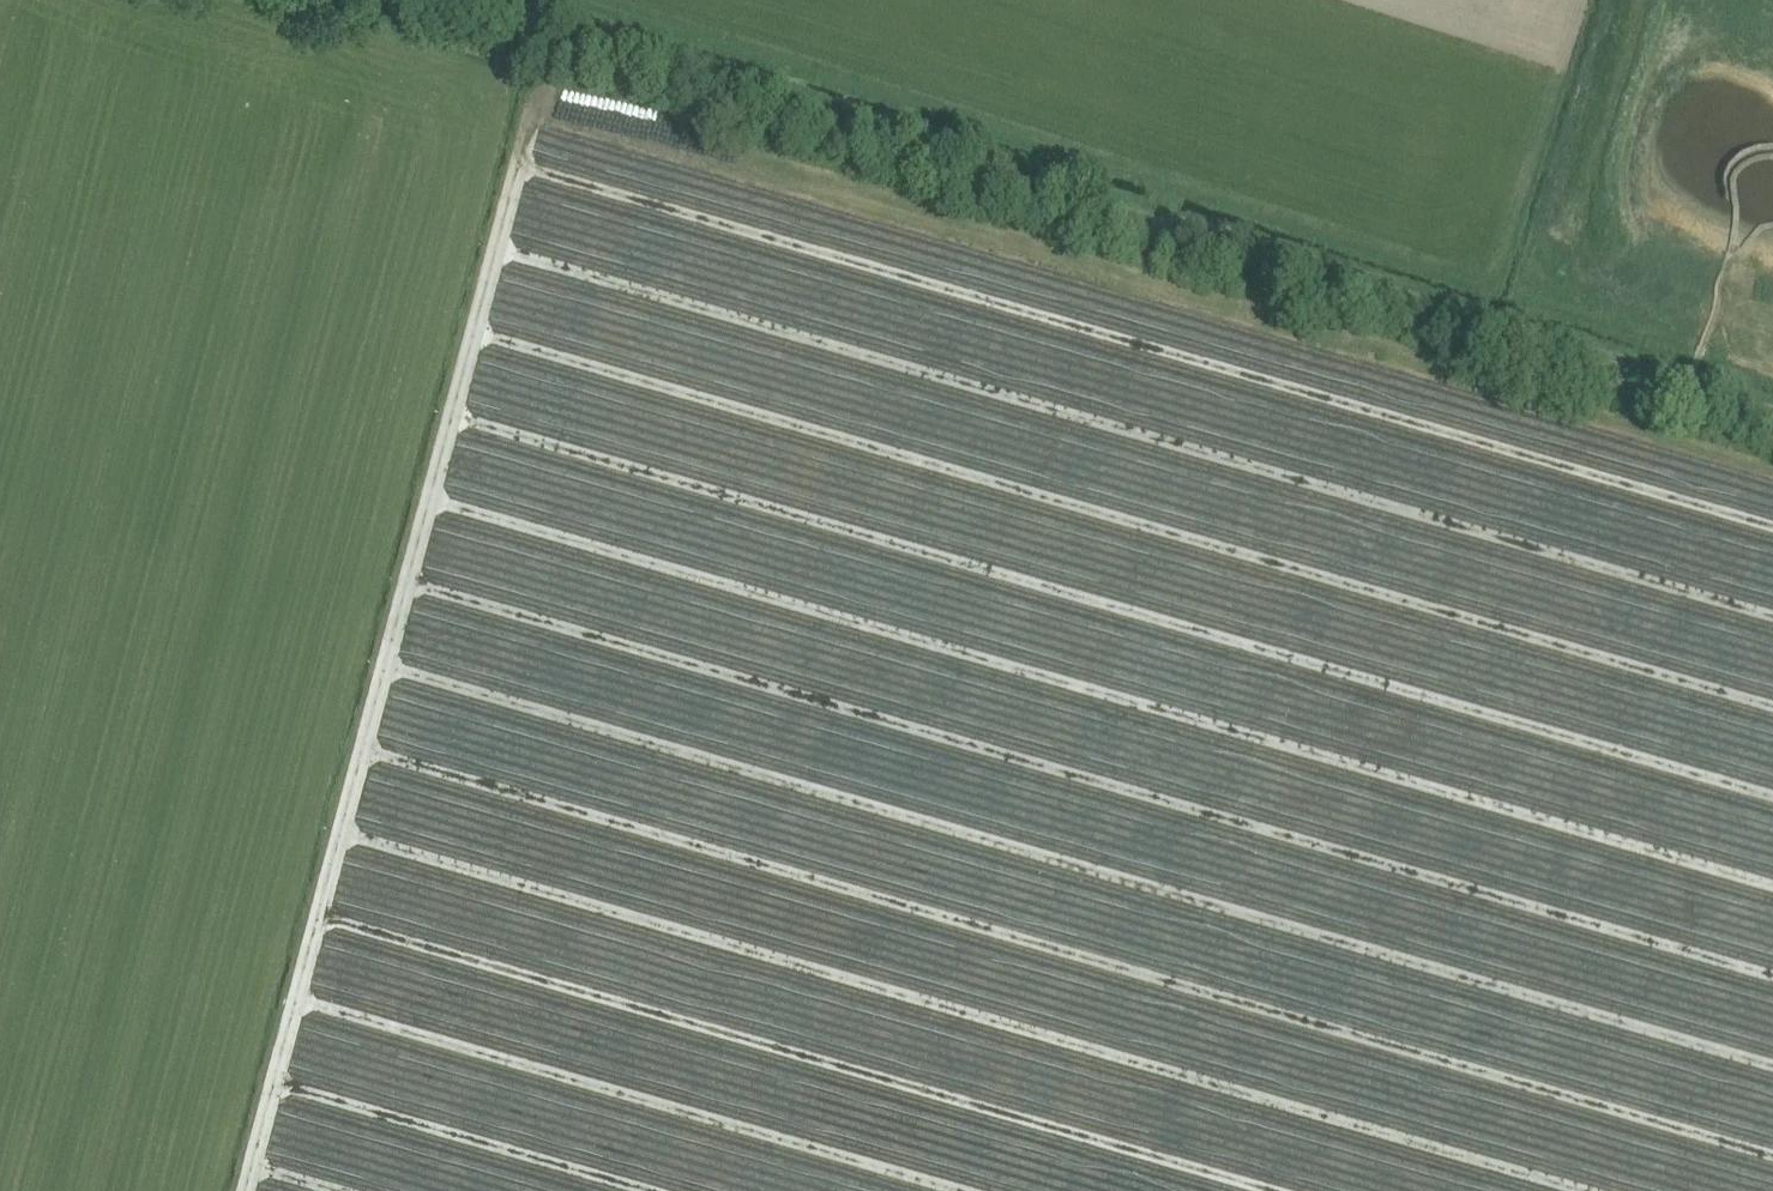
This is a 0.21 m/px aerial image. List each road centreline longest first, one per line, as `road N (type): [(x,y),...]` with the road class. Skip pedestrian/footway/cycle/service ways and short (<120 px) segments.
road 1 (track): [(1772,413),(497,0)]

